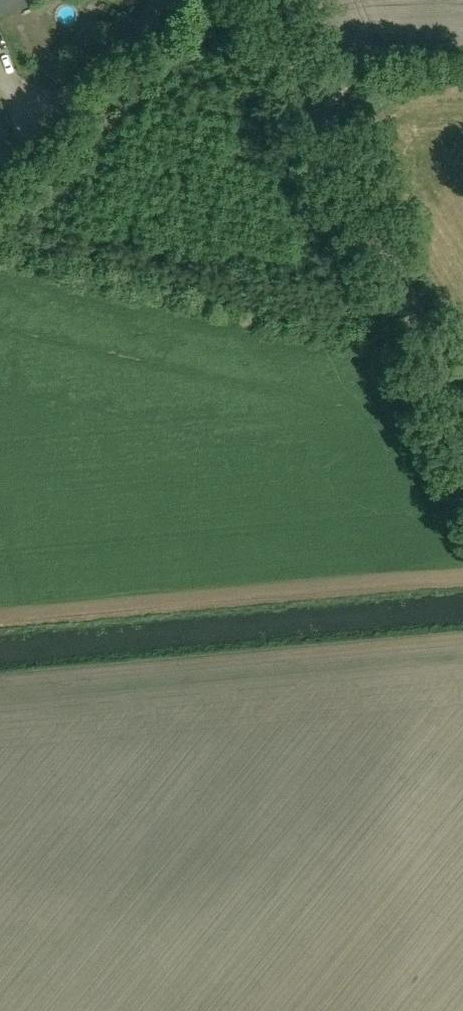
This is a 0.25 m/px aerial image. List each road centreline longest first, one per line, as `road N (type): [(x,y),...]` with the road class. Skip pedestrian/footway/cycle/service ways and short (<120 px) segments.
road 1 (unclassified): [(462,407),(279,0)]

